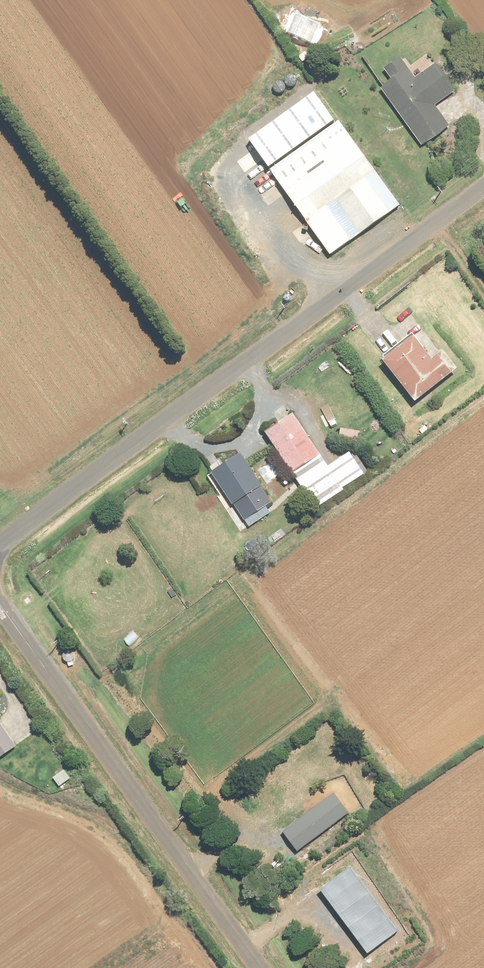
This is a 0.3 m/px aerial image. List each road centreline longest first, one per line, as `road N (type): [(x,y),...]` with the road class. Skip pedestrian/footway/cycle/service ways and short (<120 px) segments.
road 1 (unclassified): [(0,542),(483,186)]
road 2 (unclassified): [(0,604),(261,967)]

